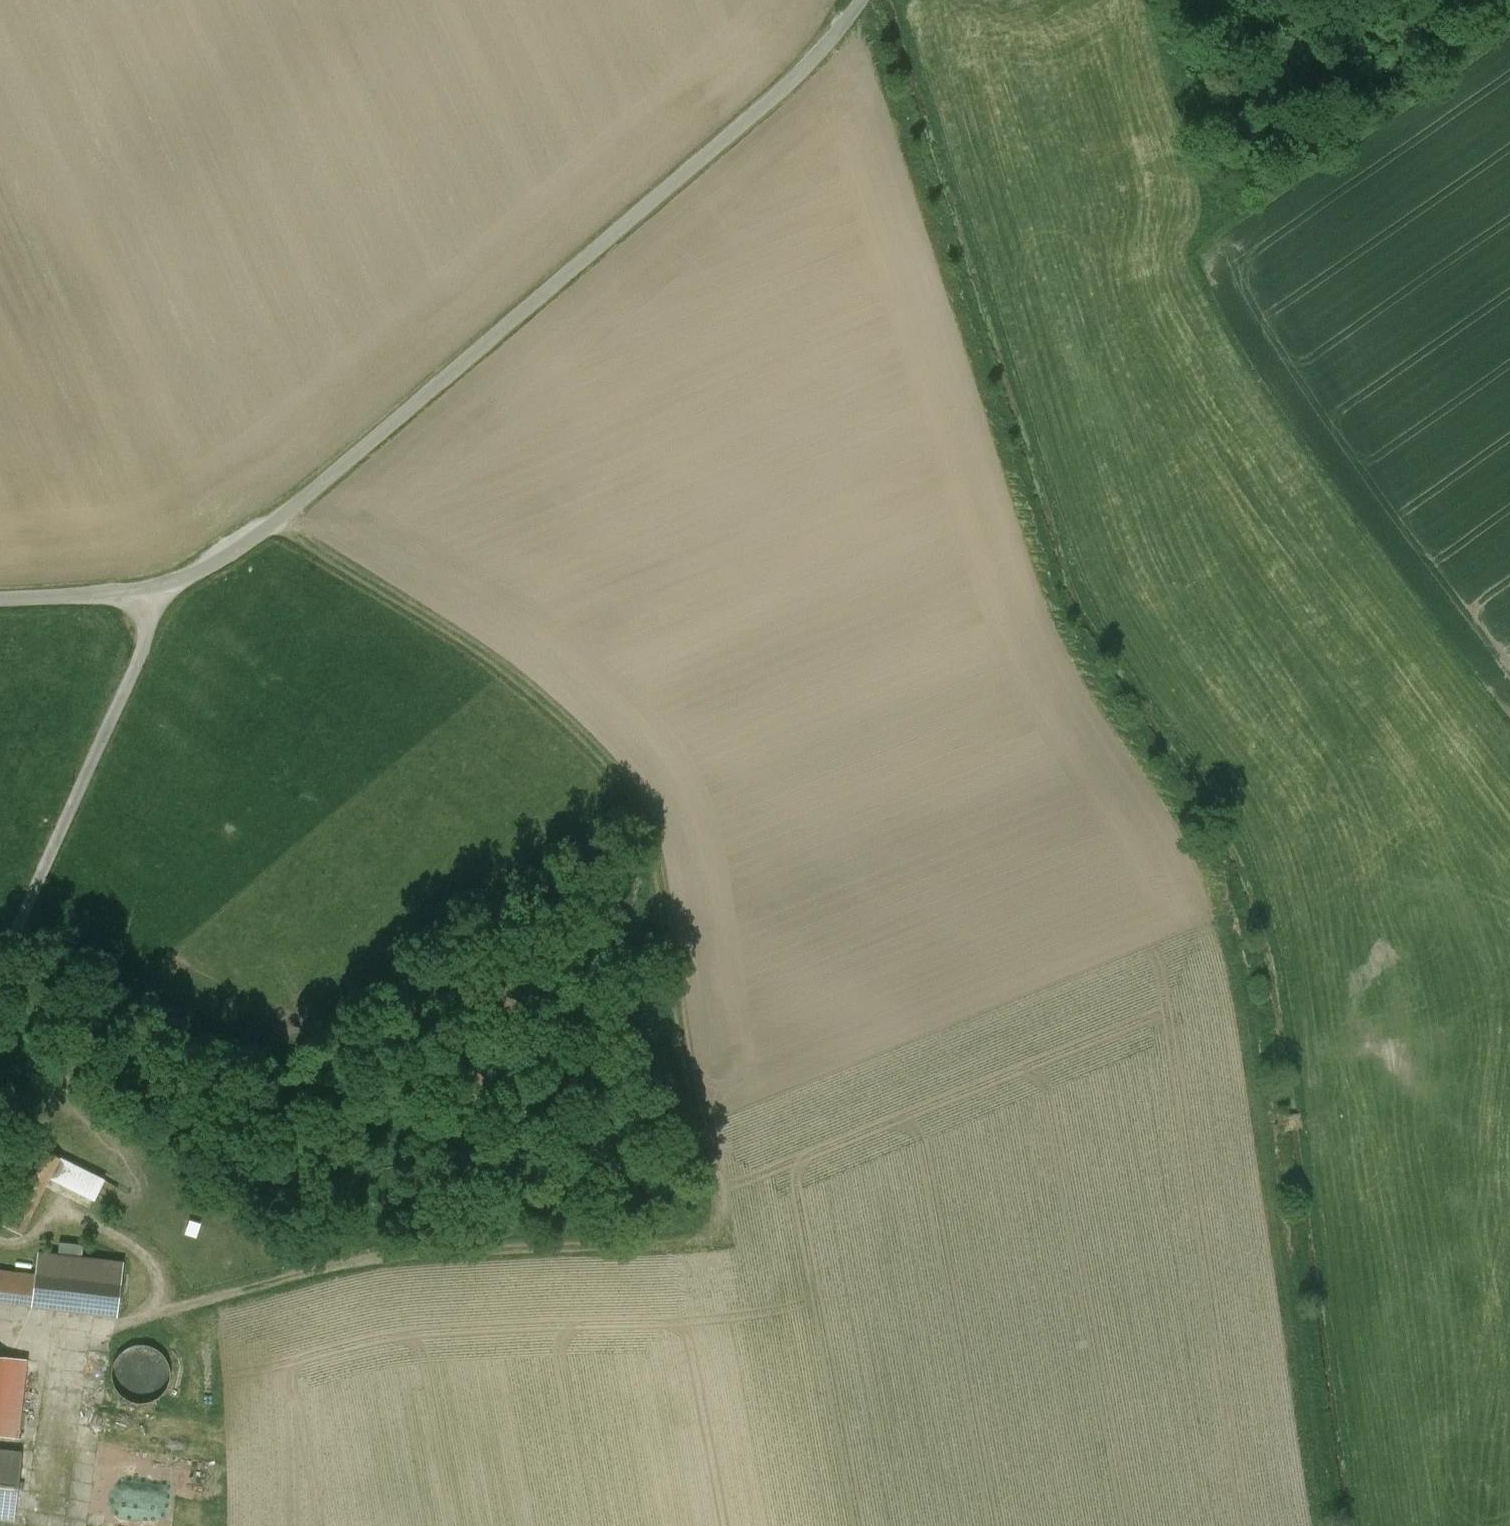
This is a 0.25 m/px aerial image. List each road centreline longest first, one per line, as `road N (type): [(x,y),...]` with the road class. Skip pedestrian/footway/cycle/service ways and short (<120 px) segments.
road 1 (unclassified): [(864,0),(834,44),(249,541),(184,580),(0,602)]

